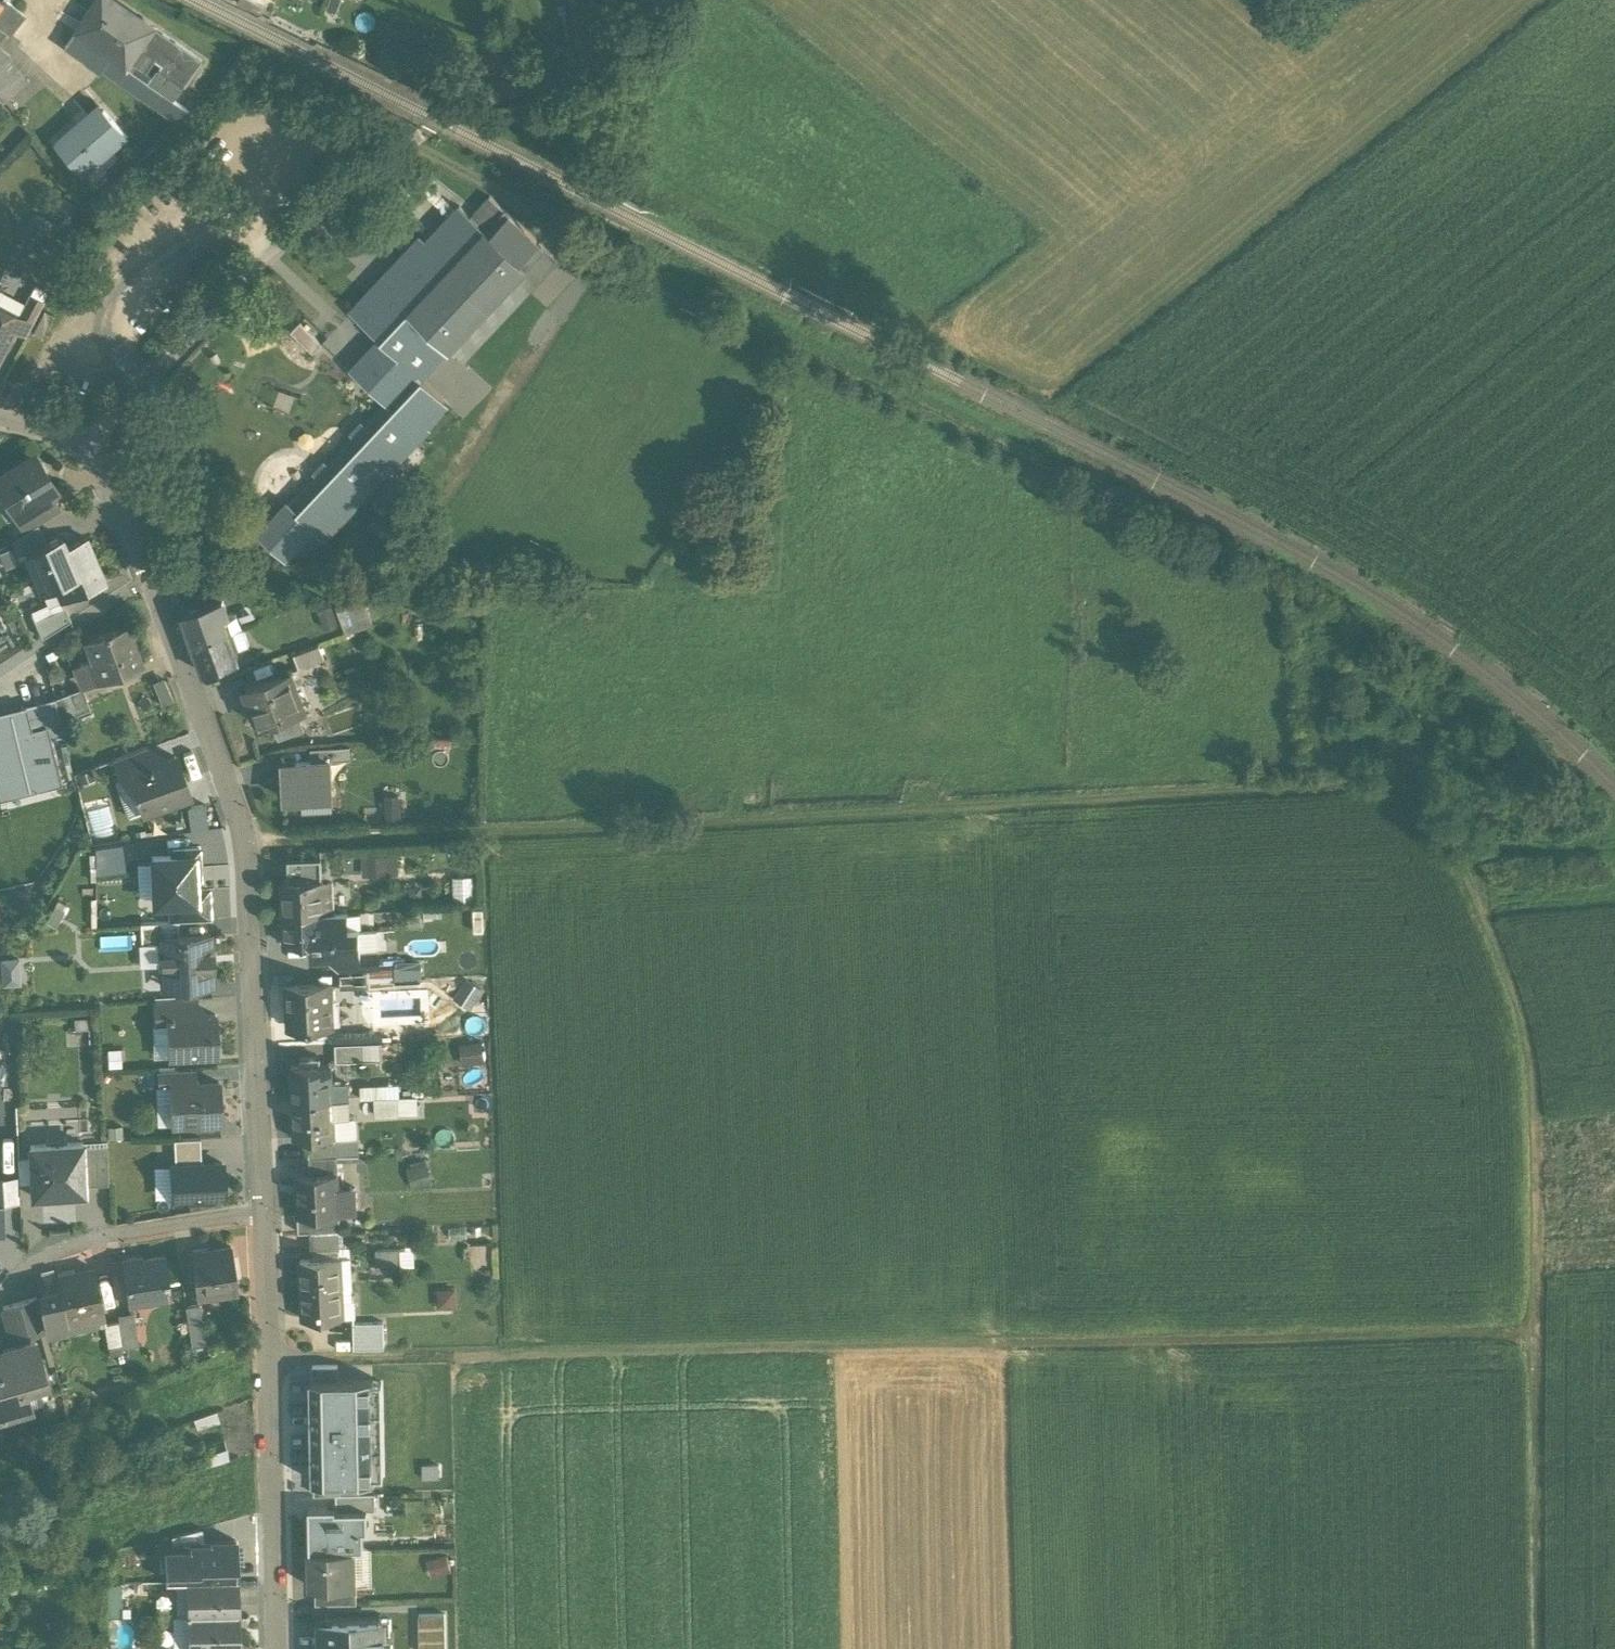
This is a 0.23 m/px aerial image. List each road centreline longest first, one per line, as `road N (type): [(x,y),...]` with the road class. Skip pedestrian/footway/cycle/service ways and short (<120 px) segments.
road 1 (track): [(1540,1648),(1531,1074),(1440,792),(246,857)]
road 2 (track): [(1536,1331),(270,1364)]
road 3 (residential): [(0,420),(93,440),(230,801),(246,857),(263,1212)]
road 4 (residential): [(263,1212),(276,1648)]
road 5 (track): [(424,134),(592,65),(653,31),(687,0)]
road 6 (residential): [(0,1294),(56,1247),(263,1212)]

